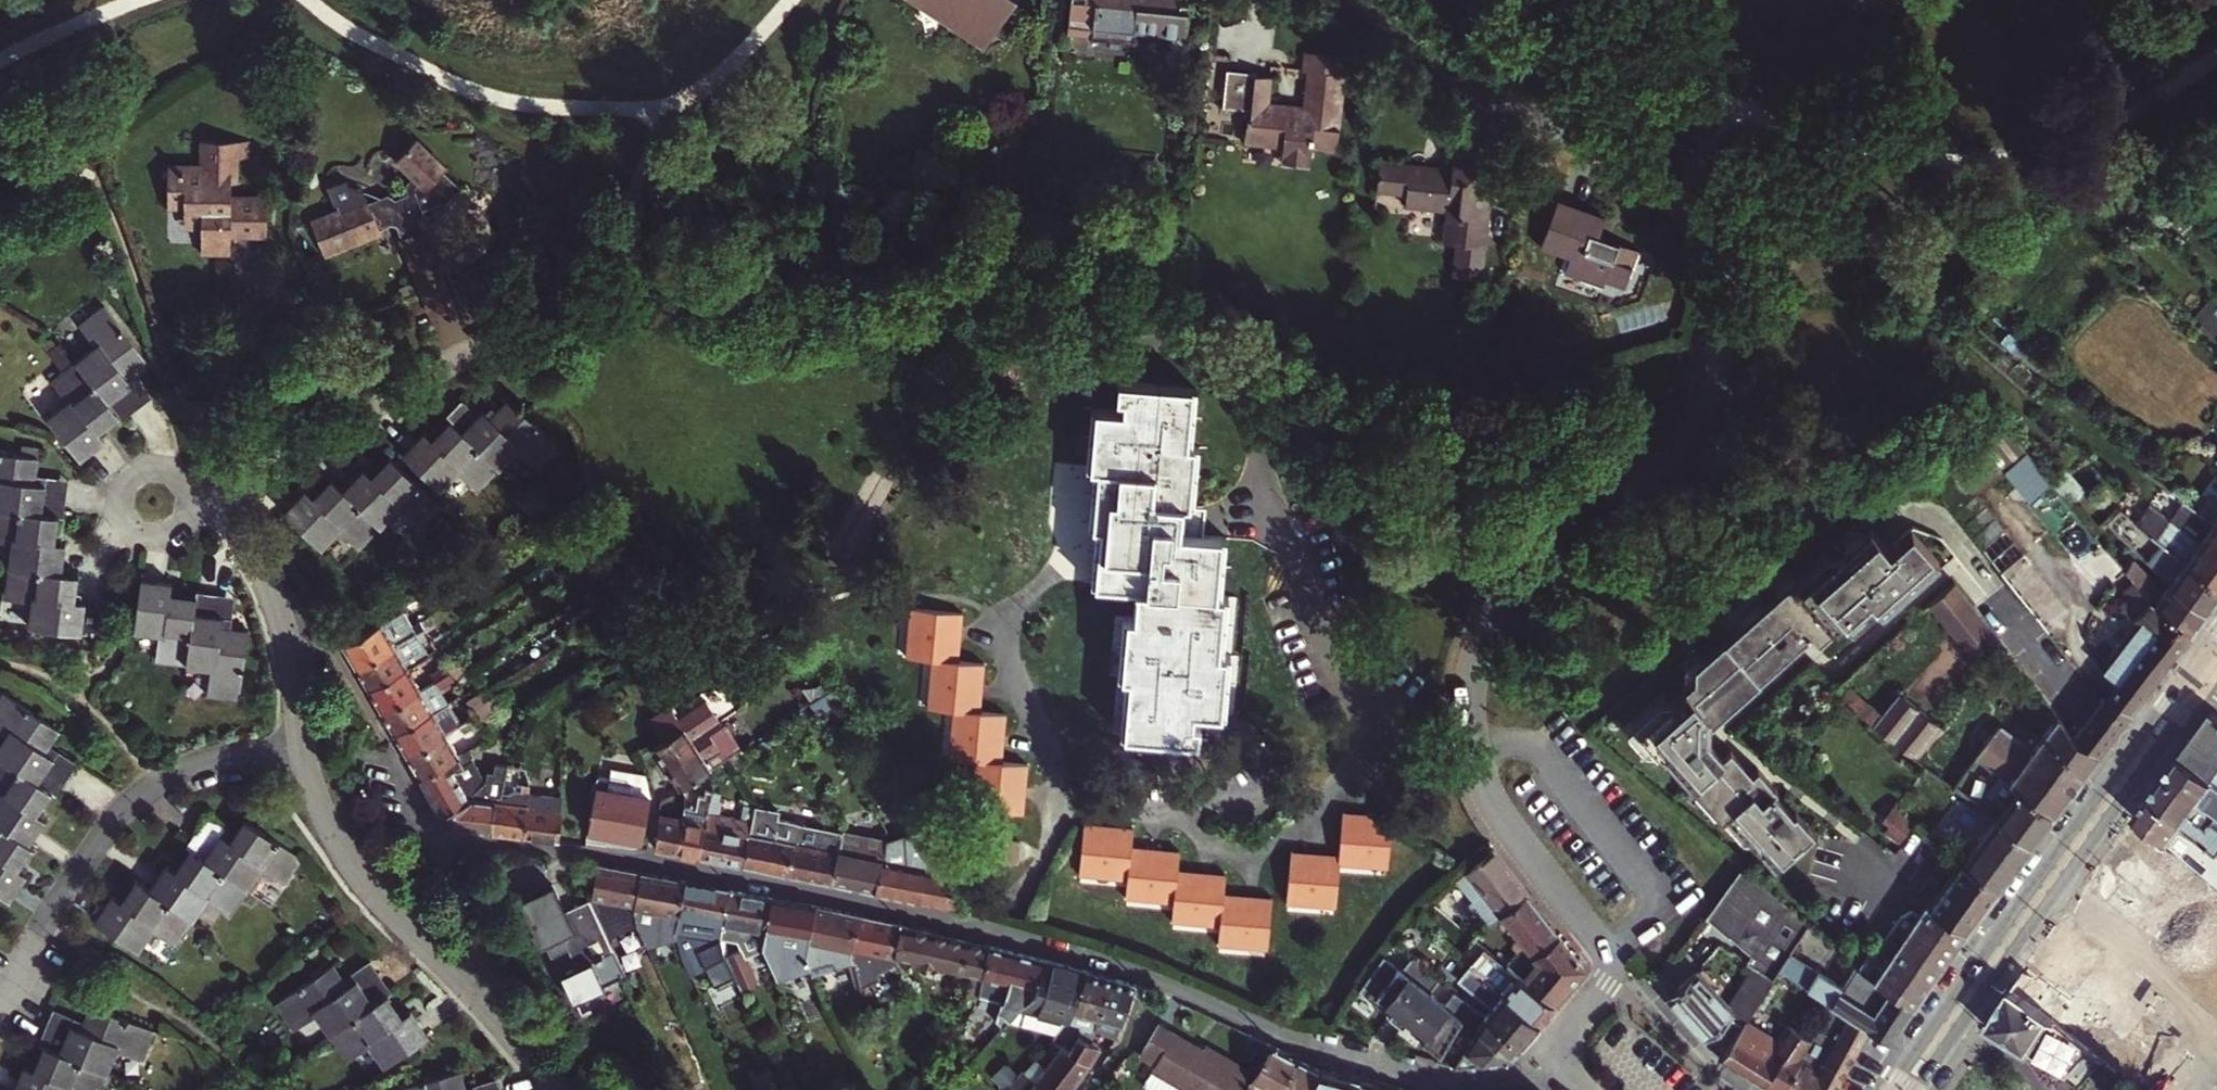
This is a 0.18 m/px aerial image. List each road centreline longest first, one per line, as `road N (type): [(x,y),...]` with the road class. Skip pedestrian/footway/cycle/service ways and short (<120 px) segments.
road 1 (residential): [(1362,0),(1463,74),(1659,180),(1694,212),(1724,278),(1716,365),(1686,439),(1657,470),(1541,550),(1491,611),(1470,683),(1476,761)]
road 2 (residential): [(377,725),(449,835),(784,888),(1017,937),(1150,978)]
road 3 (residential): [(1000,619),(1060,786),(1079,807),(1153,814),(1319,797),(1357,761),(1372,702)]
road 4 (secondary): [(2205,669),(1904,1089)]
road 5 (residential): [(546,1089),(356,878),(319,811),(301,747)]
road 6 (residential): [(0,1007),(103,829),(137,796),(194,765),(301,747)]
road 7 (residential): [(1150,978),(1292,1038),(1424,1078),(1497,1077),(1549,1061)]
road 8 (residential): [(1476,761),(1508,826),(1613,970),(1549,1061)]
road 9 (residential): [(222,496),(309,439),(490,353)]
road 10 (residential): [(1372,702),(1332,661),(1282,537),(1246,500)]
road 11 (residential): [(188,497),(184,519),(167,533),(144,533),(126,514),(128,489),(148,472),(173,476),(185,488)]
road 12 (residential): [(286,663),(272,606),(222,496)]
road 13 (residential): [(1083,1089),(1103,1061),(1125,1047),(1150,978)]
road 14 (residential): [(1372,702),(1476,761)]

